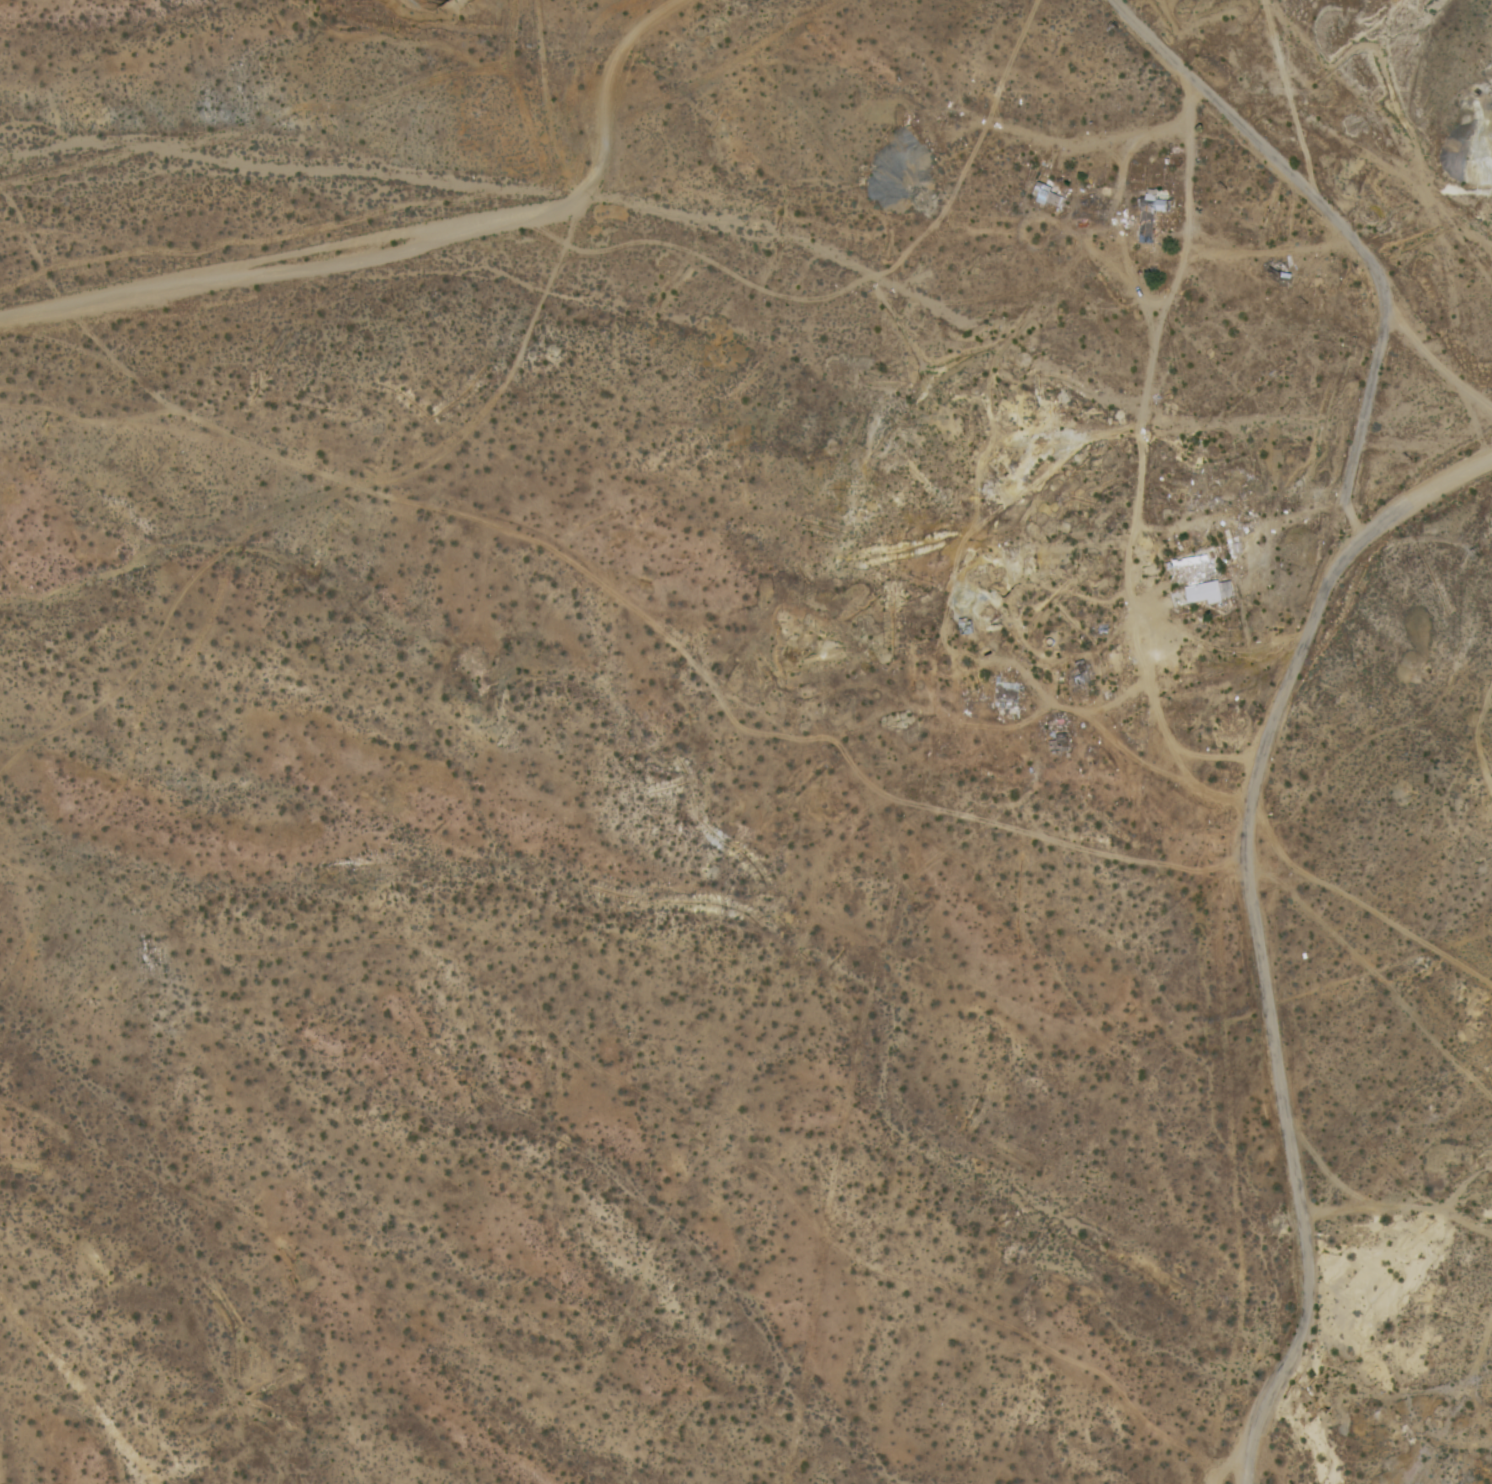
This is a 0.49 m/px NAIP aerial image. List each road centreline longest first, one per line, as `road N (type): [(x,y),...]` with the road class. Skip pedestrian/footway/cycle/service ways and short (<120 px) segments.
road 1 (tertiary): [(1247,1483),(1255,1426),(1304,1324),(1307,1264),(1247,885),(1248,800),(1336,563),(1407,505)]
road 2 (track): [(1365,537),(1338,498),(1379,316),(1363,264),(1340,224),(1111,0)]
road 3 (track): [(1491,429),(1374,289)]

